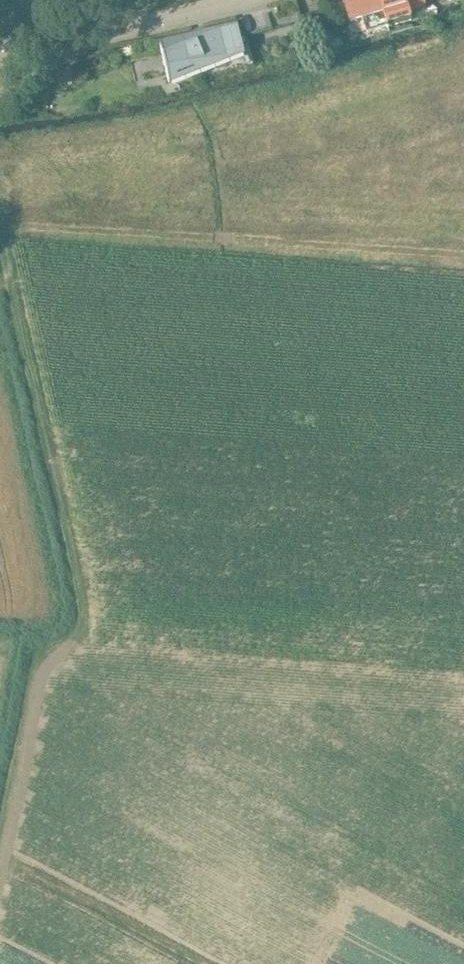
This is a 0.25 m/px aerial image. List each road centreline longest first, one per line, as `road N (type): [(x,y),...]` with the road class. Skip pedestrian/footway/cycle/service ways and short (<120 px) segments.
road 1 (unclassified): [(0,28),(172,0)]

